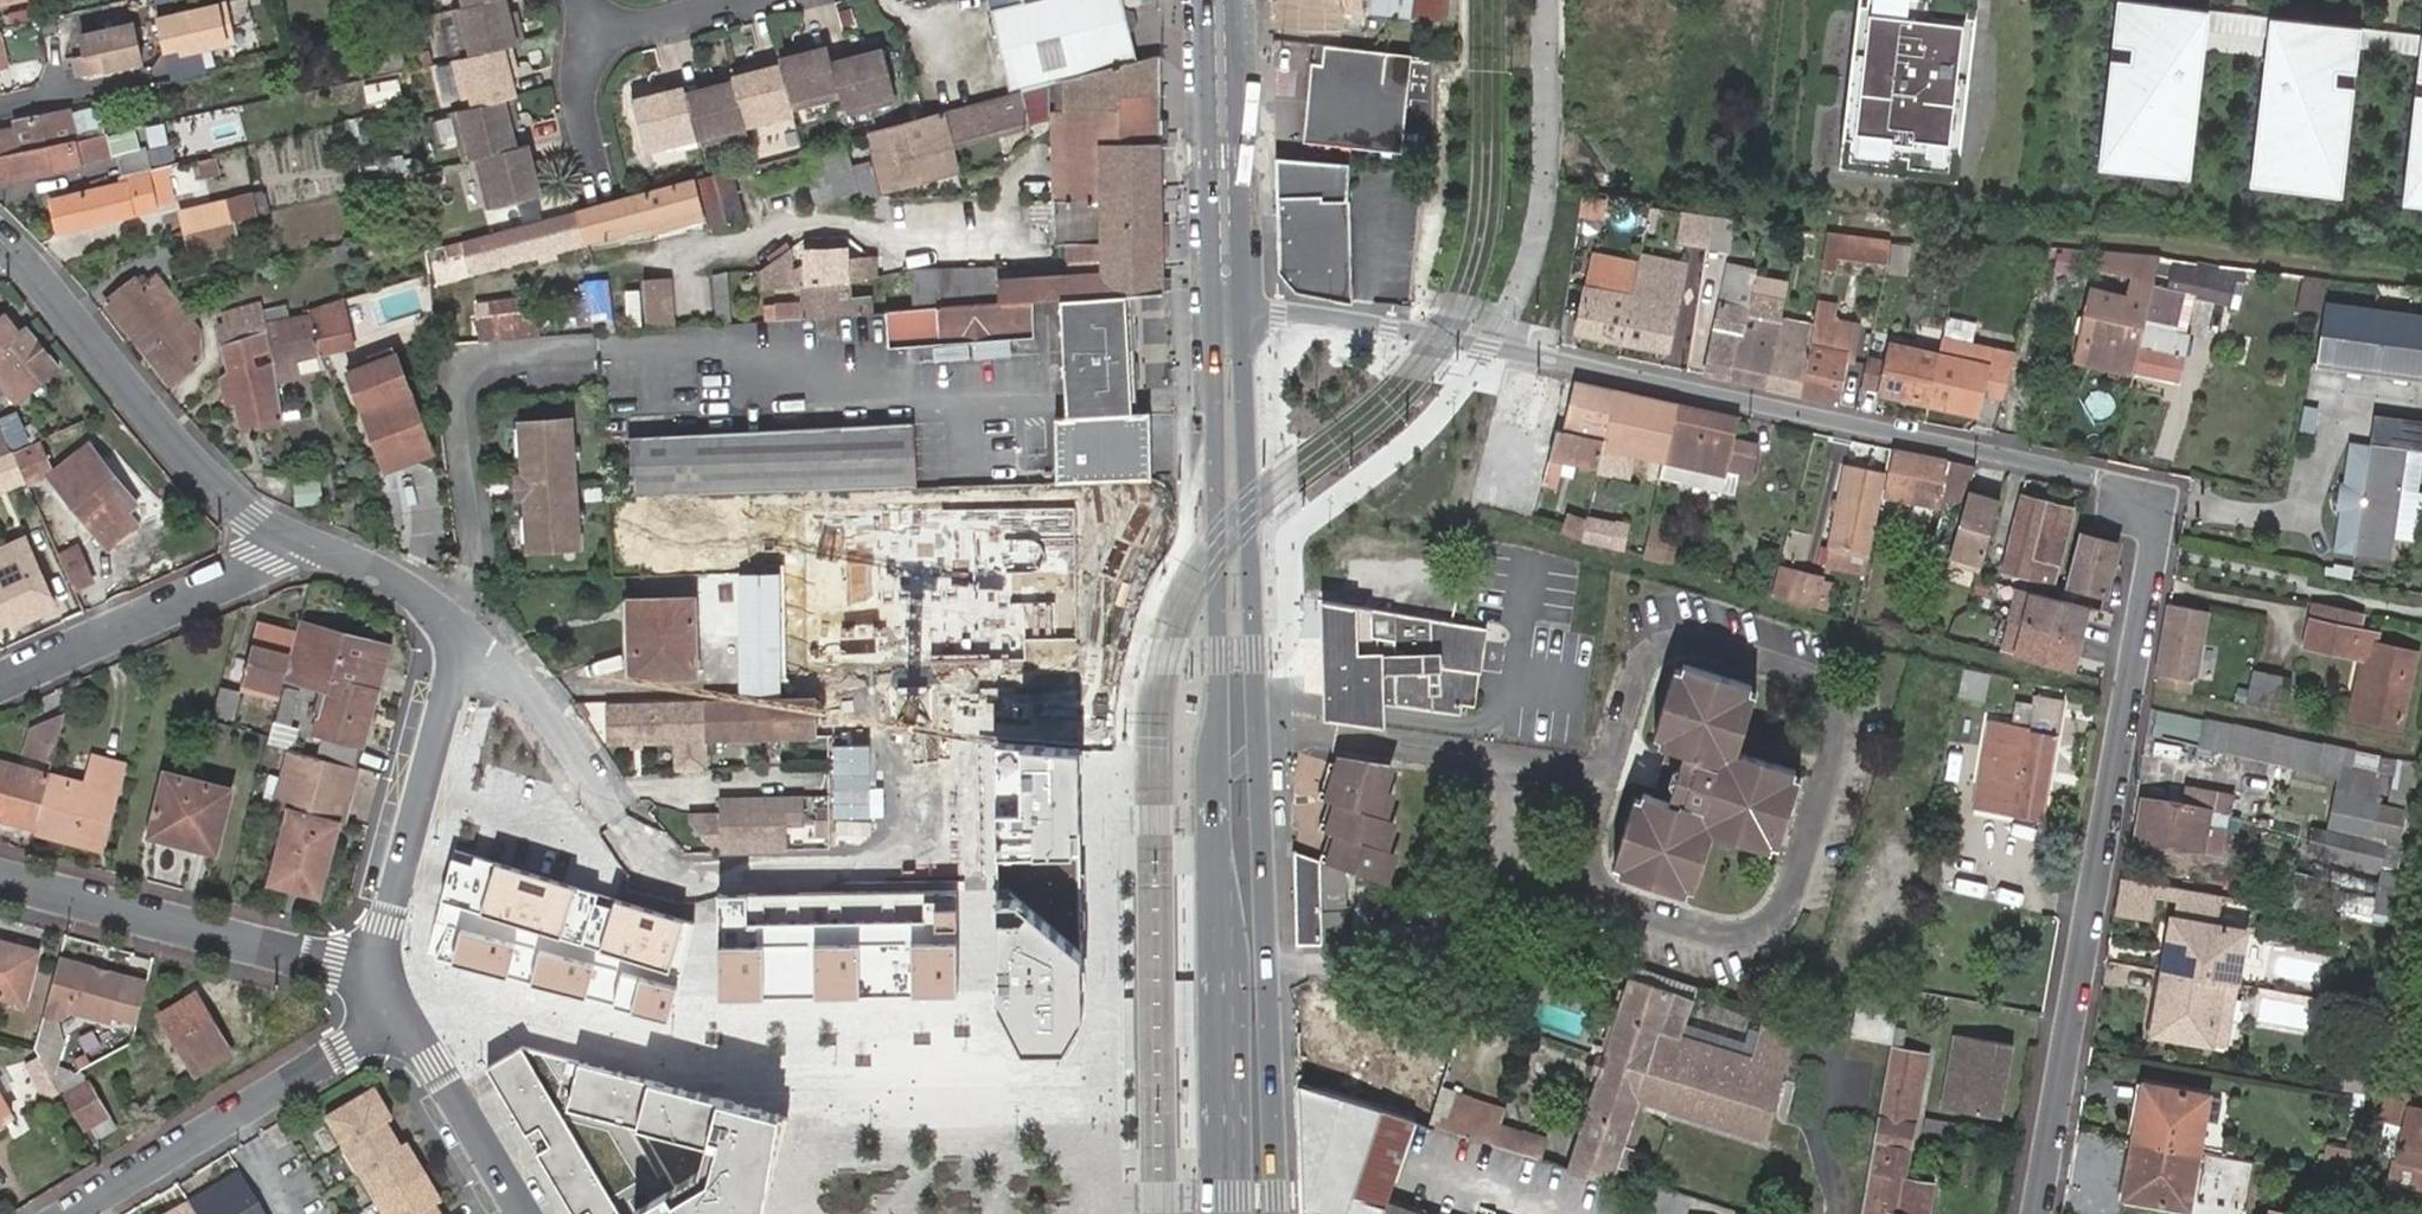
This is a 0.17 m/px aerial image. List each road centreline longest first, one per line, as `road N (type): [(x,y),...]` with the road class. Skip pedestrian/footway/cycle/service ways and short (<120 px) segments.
road 1 (residential): [(1228,311),(1278,310),(1487,346),(2099,479),(2148,507),(2153,540),(2033,1213)]
road 2 (primary): [(1276,1213),(1242,359),(1228,311)]
road 3 (primary): [(1228,311),(1212,362),(1221,1213)]
road 4 (residential): [(288,540),(223,495),(0,244)]
road 5 (residential): [(0,879),(378,976)]
road 6 (residential): [(75,1213),(396,1014)]
road 7 (residential): [(452,644),(452,680),(378,976)]
road 8 (residential): [(288,540),(263,559),(0,683)]
road 9 (primary): [(1219,0),(1228,311)]
road 10 (residential): [(637,872),(566,751),(507,678),(480,653),(452,644)]
road 11 (residential): [(525,1213),(396,1014)]
road 12 (residential): [(452,644),(433,612),(393,580),(288,540)]
road 13 (residential): [(588,32),(577,94),(596,177)]
road 14 (residential): [(727,0),(588,32)]

